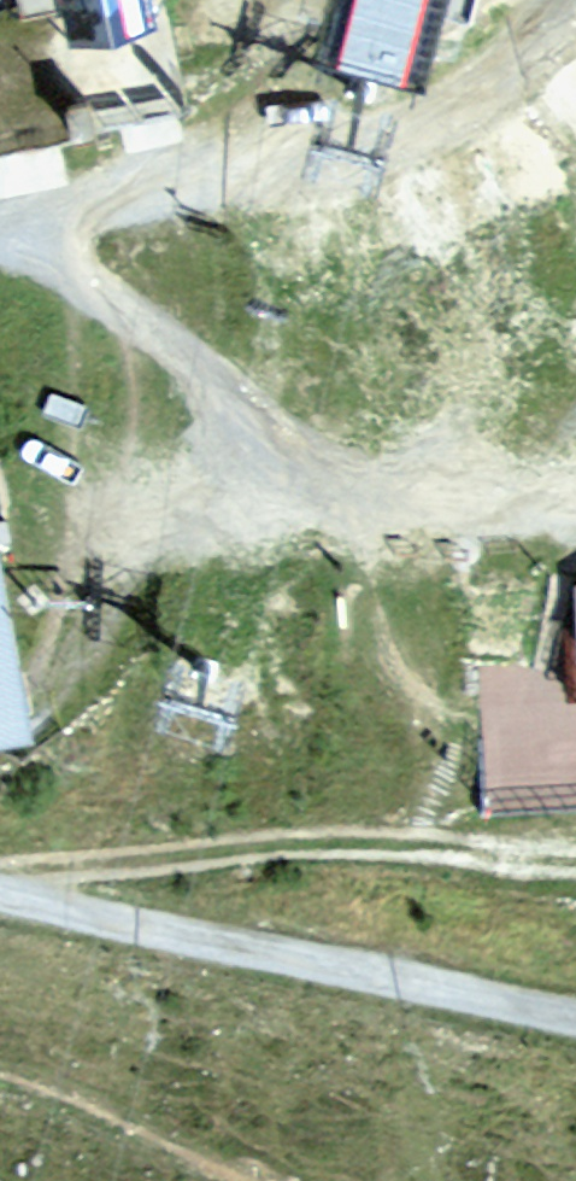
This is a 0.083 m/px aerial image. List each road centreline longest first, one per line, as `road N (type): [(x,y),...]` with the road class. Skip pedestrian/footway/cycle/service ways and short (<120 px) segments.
road 1 (track): [(19,231),(194,367),(255,434),(343,474),(575,505)]
road 2 (track): [(19,231),(261,169),(429,105),(561,0)]
road 3 (track): [(0,899),(575,1013)]
road 4 (track): [(23,904),(110,861),(284,841),(575,840)]

